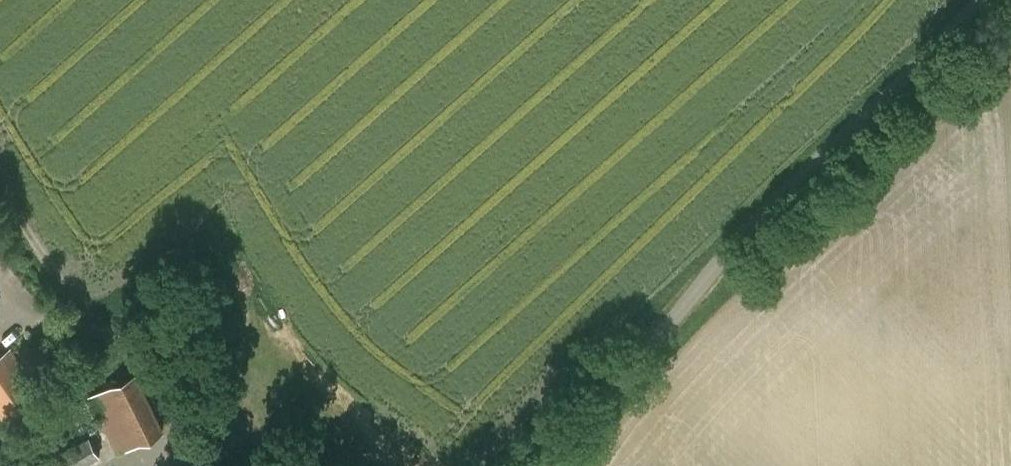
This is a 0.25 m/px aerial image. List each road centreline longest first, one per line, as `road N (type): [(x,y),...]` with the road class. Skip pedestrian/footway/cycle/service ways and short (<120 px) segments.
road 1 (unclassified): [(553,465),(734,242),(977,0)]

